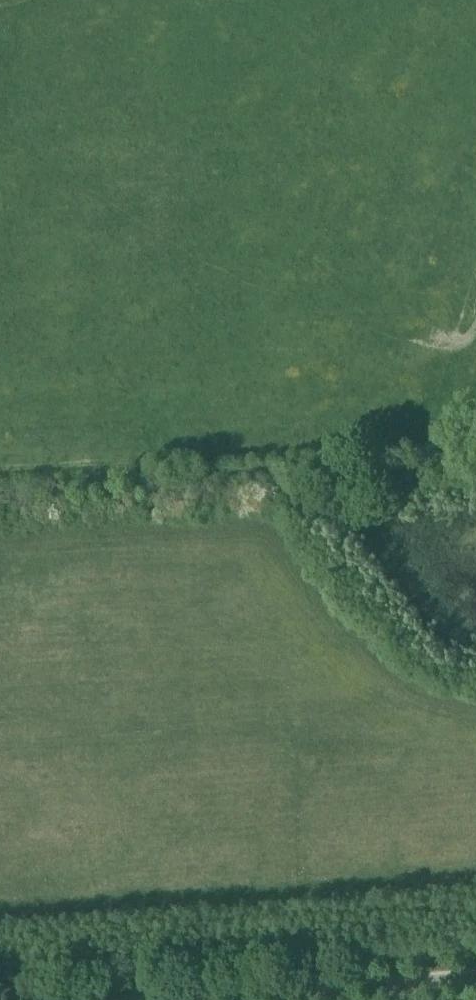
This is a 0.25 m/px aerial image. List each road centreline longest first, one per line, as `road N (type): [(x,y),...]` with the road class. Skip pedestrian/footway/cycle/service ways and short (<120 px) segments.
road 1 (unclassified): [(235,999),(475,981)]

